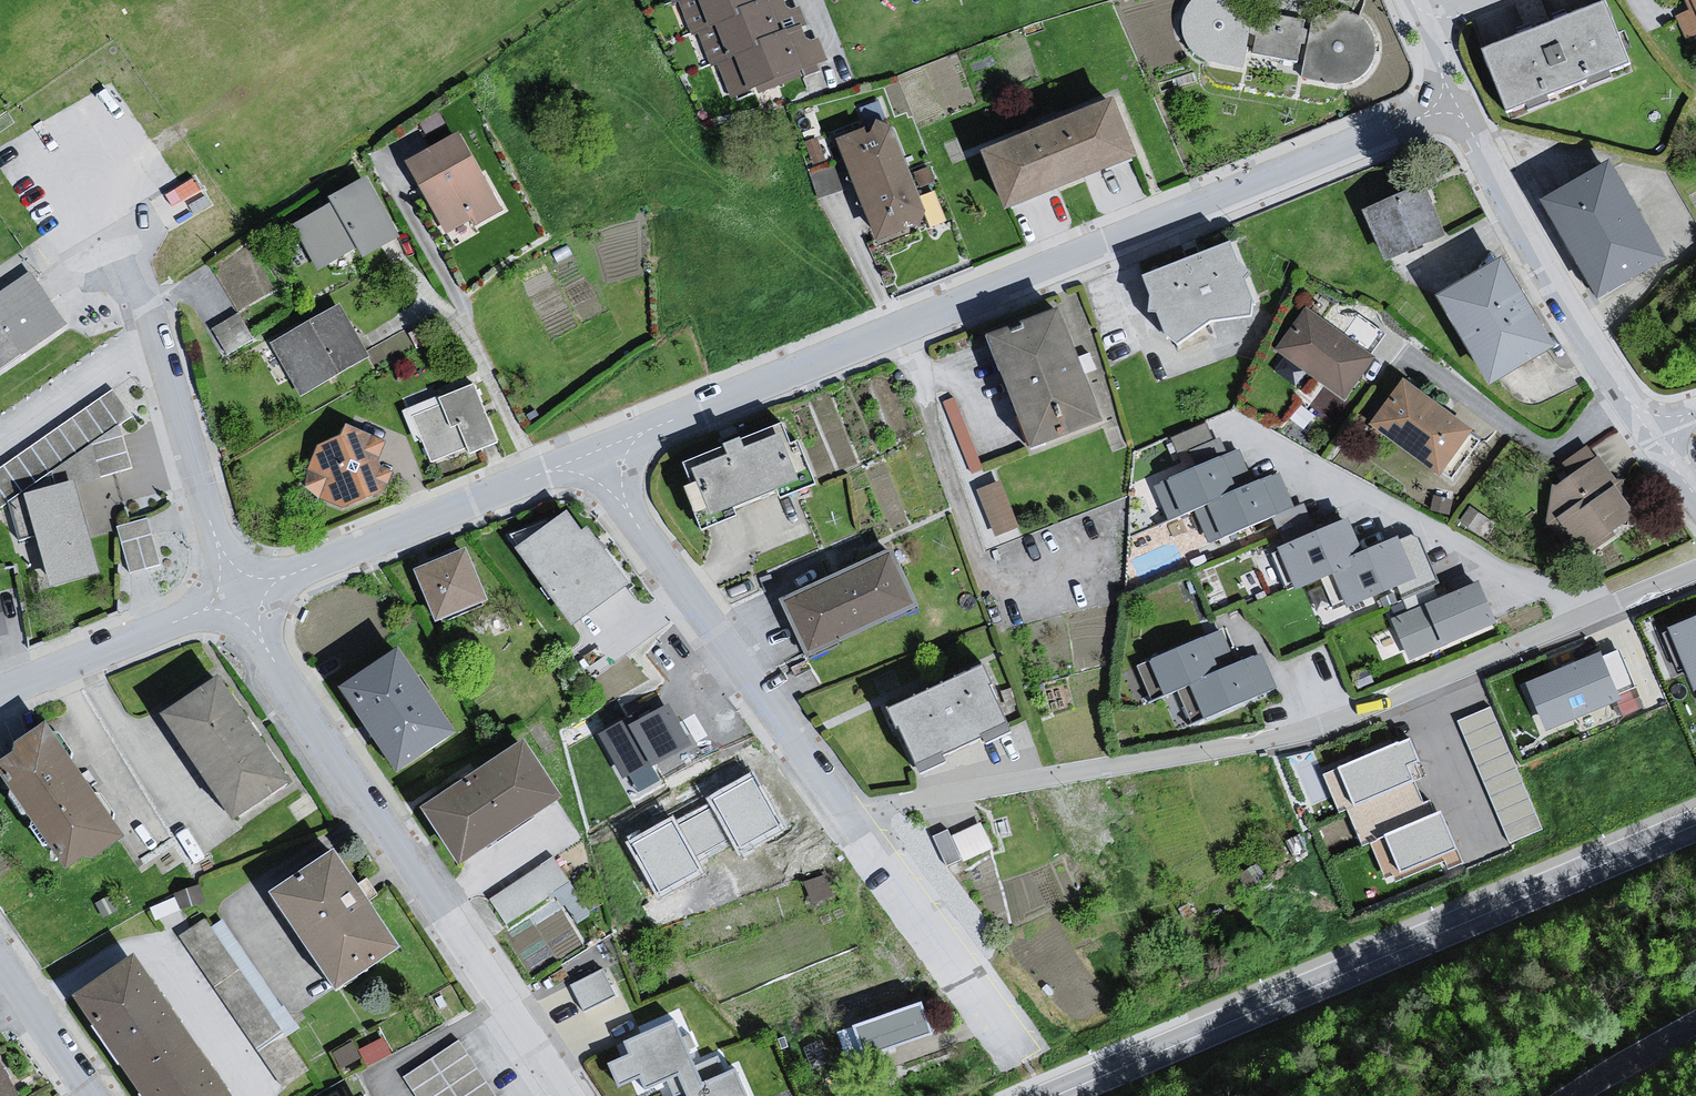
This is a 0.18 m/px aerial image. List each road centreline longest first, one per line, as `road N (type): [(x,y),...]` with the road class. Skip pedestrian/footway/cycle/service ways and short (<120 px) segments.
road 1 (residential): [(1454,101),(587,456)]
road 2 (residential): [(1695,567),(1306,730),(855,817)]
road 3 (tertiary): [(1055,1095),(1695,825)]
road 4 (residential): [(235,598),(568,1095)]
road 5 (residential): [(587,456),(855,817)]
road 6 (residential): [(587,456),(235,598)]
road 7 (residential): [(1645,427),(1454,101)]
road 8 (residential): [(855,817),(1028,1062)]
road 9 (residential): [(235,598),(0,693)]
road 10 (residential): [(0,964),(90,1095)]
road 11 (unclassified): [(1695,1024),(1572,1095)]

